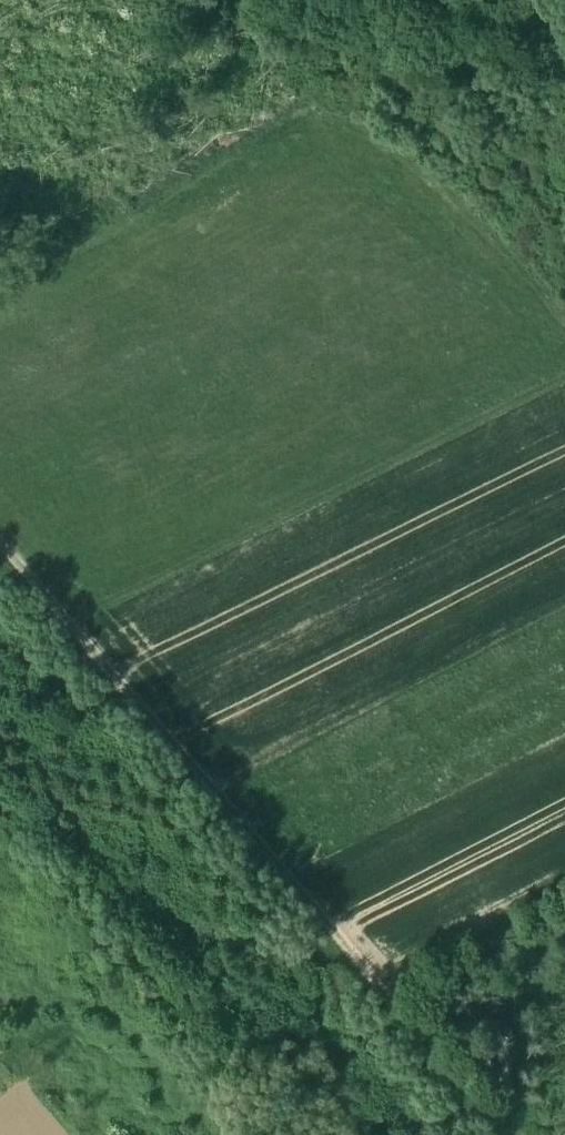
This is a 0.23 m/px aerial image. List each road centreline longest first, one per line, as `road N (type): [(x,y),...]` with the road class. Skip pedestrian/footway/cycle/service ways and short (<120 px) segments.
road 1 (track): [(0,541),(372,970),(500,1134)]

